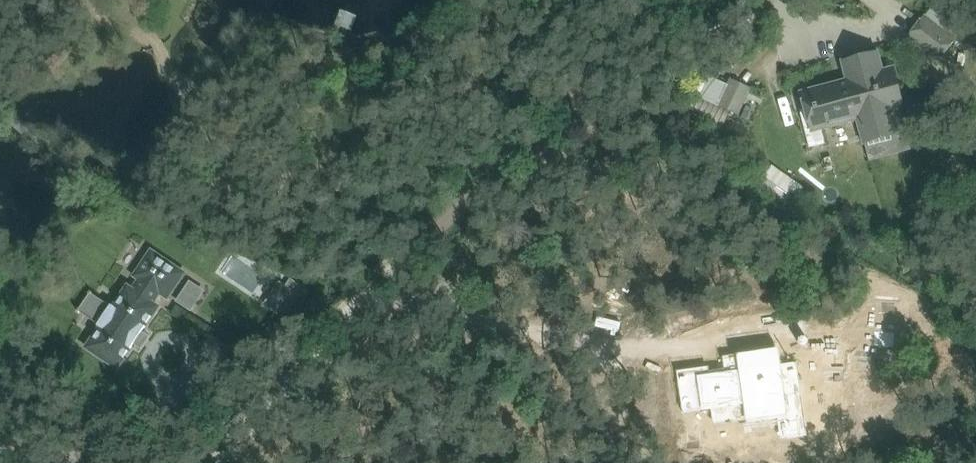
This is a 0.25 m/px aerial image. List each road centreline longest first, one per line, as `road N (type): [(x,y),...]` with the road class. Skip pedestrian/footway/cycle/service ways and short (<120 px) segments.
road 1 (residential): [(218,462),(671,0)]

